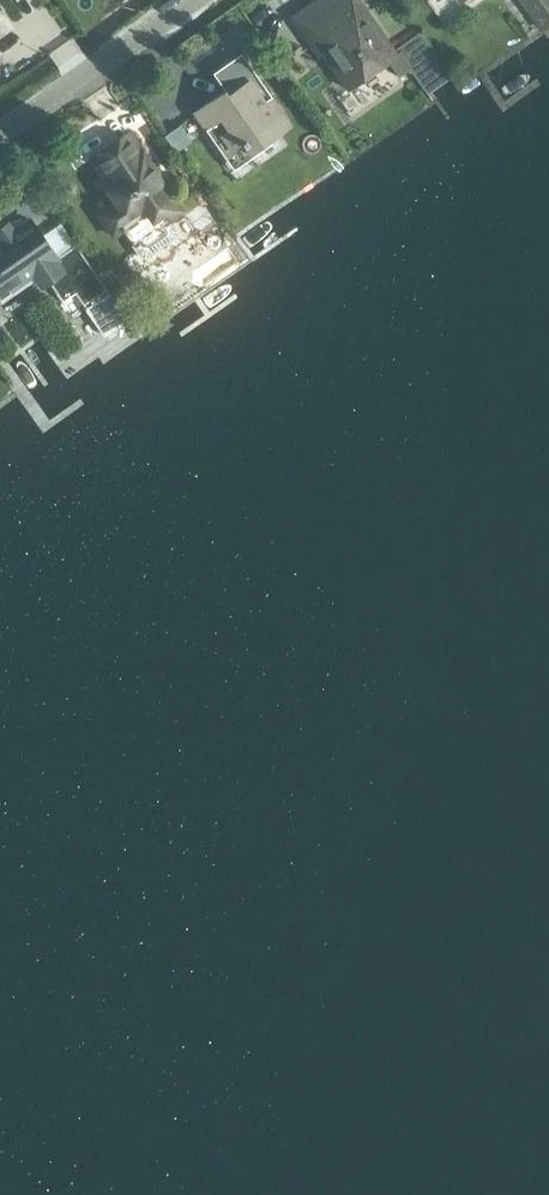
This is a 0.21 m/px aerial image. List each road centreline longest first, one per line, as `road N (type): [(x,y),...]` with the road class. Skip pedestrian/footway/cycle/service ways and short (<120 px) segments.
road 1 (residential): [(0,133),(189,0)]

